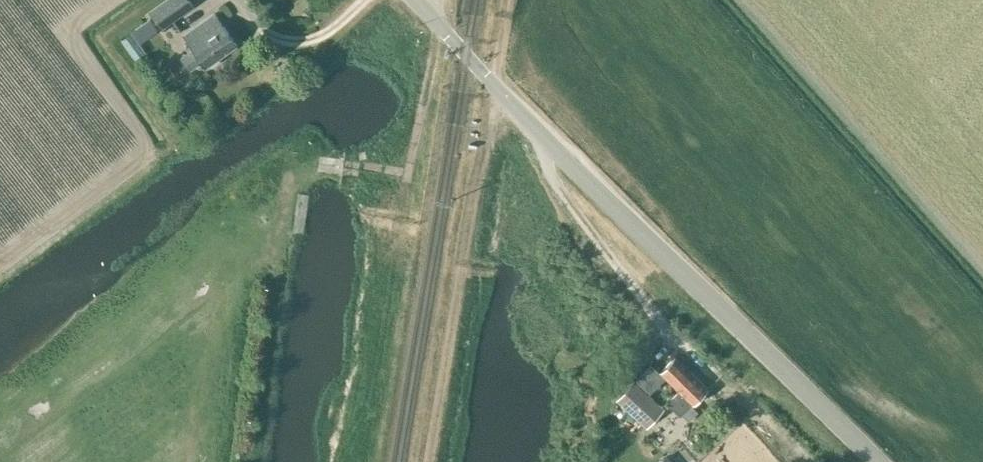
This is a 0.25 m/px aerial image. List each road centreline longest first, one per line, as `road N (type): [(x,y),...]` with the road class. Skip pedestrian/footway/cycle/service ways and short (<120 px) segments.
road 1 (tertiary): [(879,461),(542,136),(417,0)]
road 2 (track): [(251,461),(285,178),(302,163),(360,171),(406,161),(435,20)]
road 3 (track): [(427,461),(506,0)]
road 4 (track): [(801,461),(660,325)]

